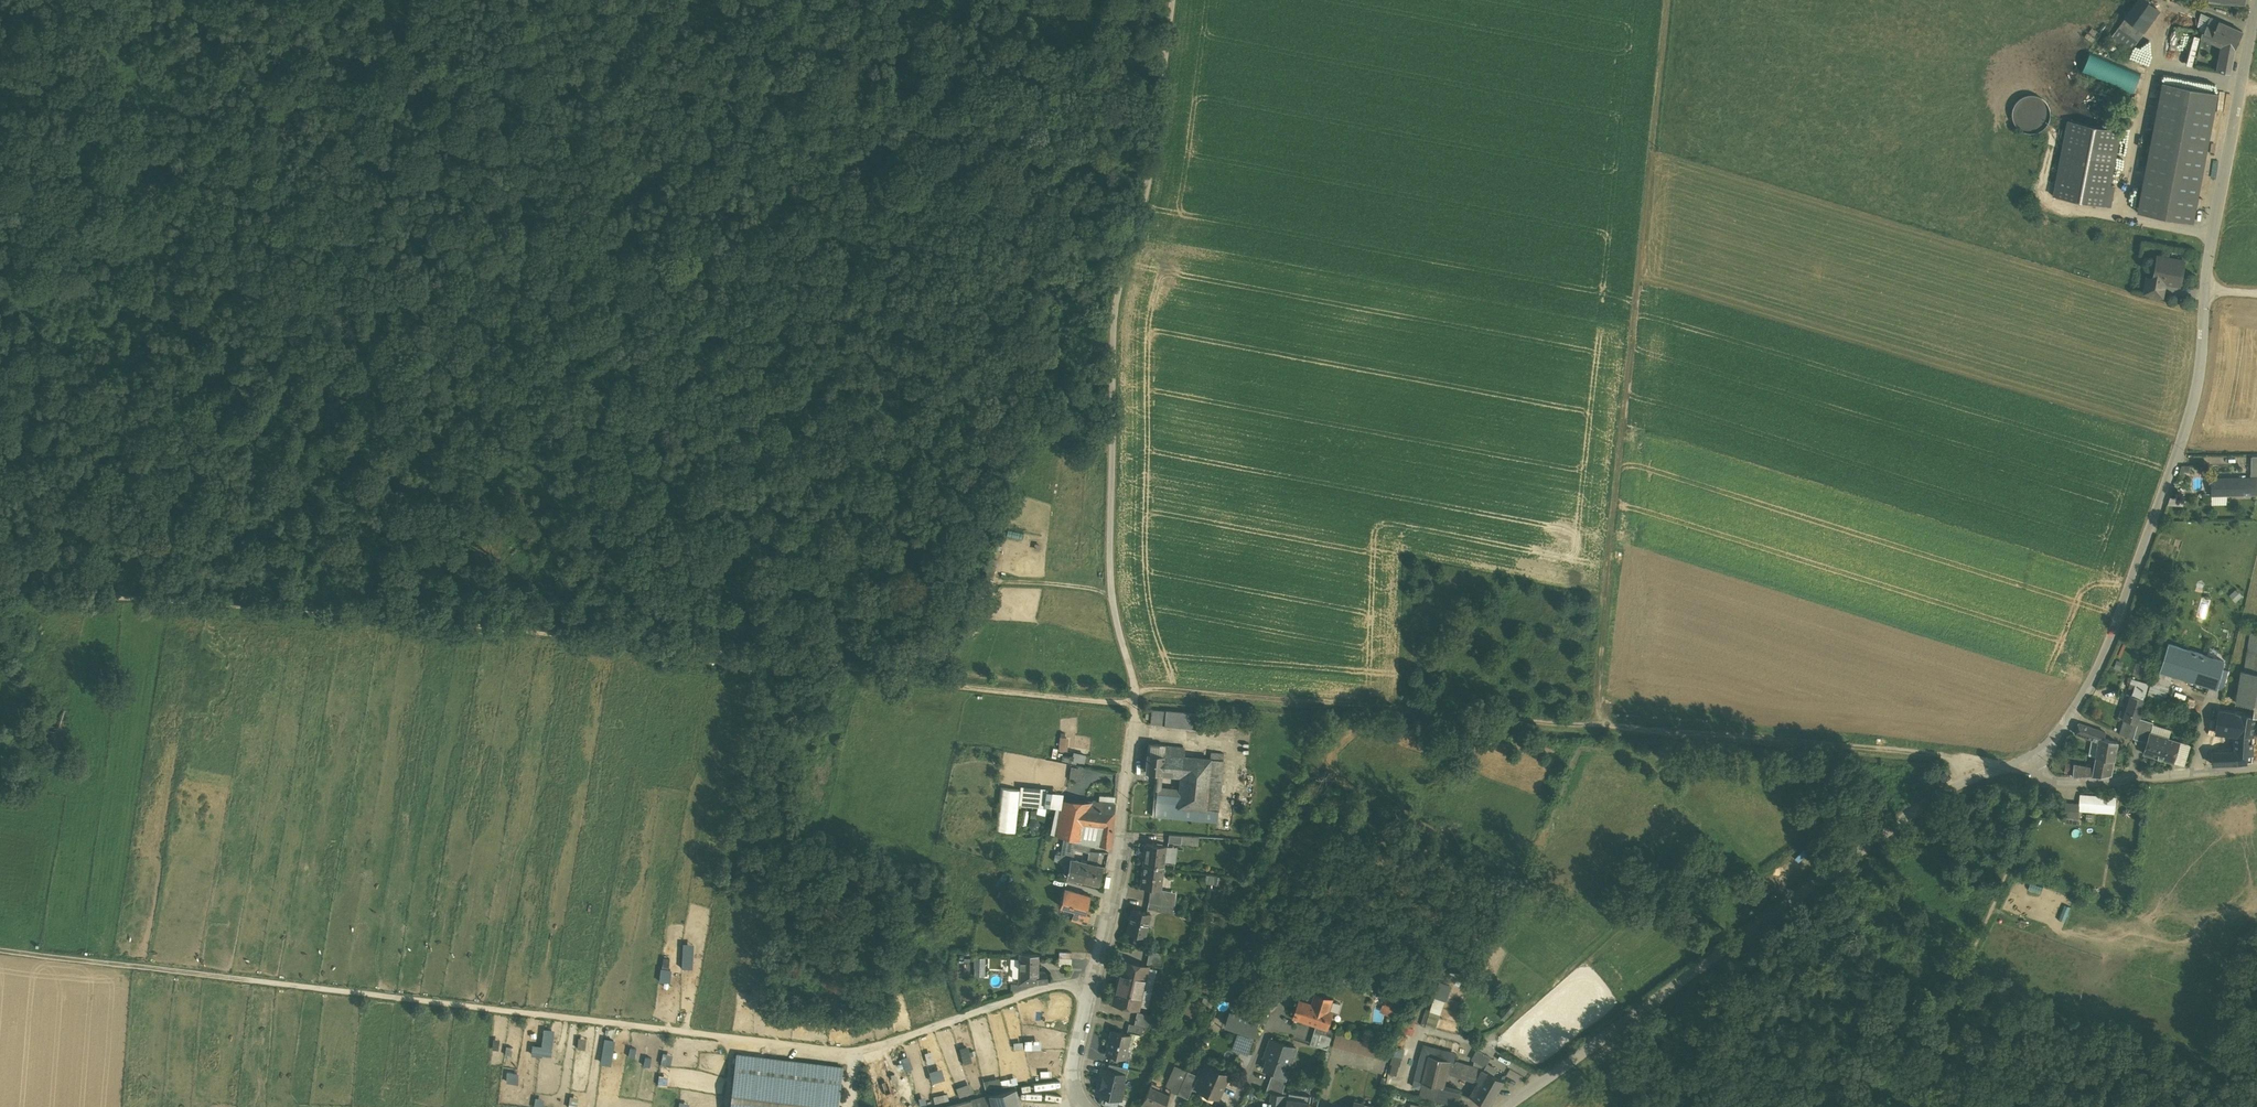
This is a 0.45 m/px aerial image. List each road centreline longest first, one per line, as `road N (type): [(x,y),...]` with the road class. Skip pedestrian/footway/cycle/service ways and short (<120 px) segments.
road 1 (track): [(0,588),(368,614),(1137,701)]
road 2 (track): [(1137,689),(1999,760),(2010,767)]
road 3 (track): [(737,1038),(0,950)]
road 4 (track): [(865,0),(713,650)]
road 5 (residential): [(2030,759),(1953,786),(1910,813),(1505,1106)]
road 6 (track): [(368,614),(464,0)]
road 7 (residential): [(2206,288),(2198,379),(2146,542),(2088,687),(2030,759)]
road 8 (residential): [(1137,689),(1120,858),(1071,1076),(1084,1106)]
road 9 (track): [(1921,1106),(1962,967),(2015,855),(2037,771)]
road 10 (track): [(0,278),(67,108),(122,0)]
road 11 (residential): [(2256,0),(2206,288)]
road 12 (residential): [(2030,759),(2063,783),(2256,767)]
road 13 (residential): [(1349,909),(1320,969),(1274,1015),(1234,1106)]

